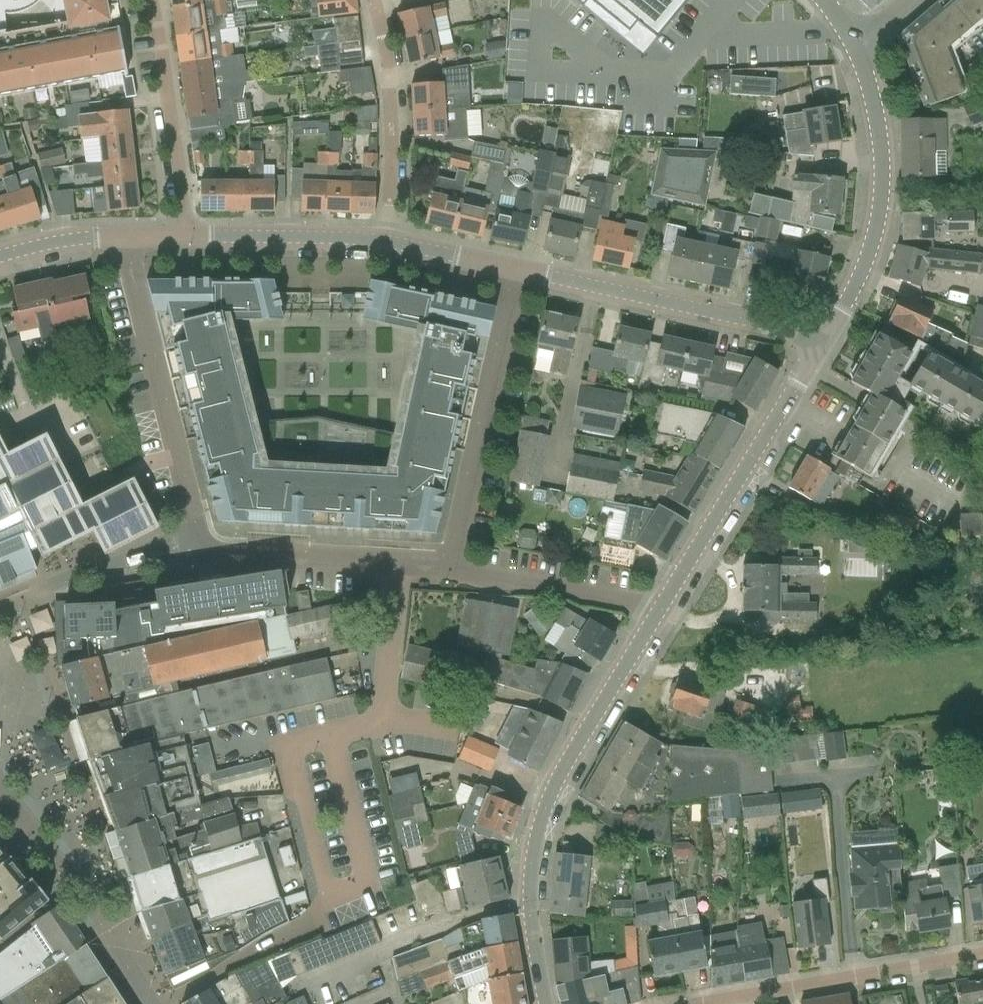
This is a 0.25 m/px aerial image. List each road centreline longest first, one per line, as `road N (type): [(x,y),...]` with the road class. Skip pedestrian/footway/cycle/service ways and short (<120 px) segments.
road 1 (residential): [(662,607),(445,565),(210,548)]
road 2 (residential): [(824,338),(394,248)]
road 3 (tertiary): [(544,1003),(528,905),(538,834),(551,797),(662,607)]
road 4 (tertiary): [(824,338),(876,233),(884,129),(867,42)]
road 5 (tertiary): [(662,607),(814,356)]
road 6 (residential): [(707,1003),(982,956)]
road 7 (residential): [(394,248),(389,77),(375,0)]
road 8 (residential): [(186,239),(152,0)]
road 9 (residential): [(394,248),(186,239)]
road 10 (residential): [(186,239),(72,244),(0,264)]

